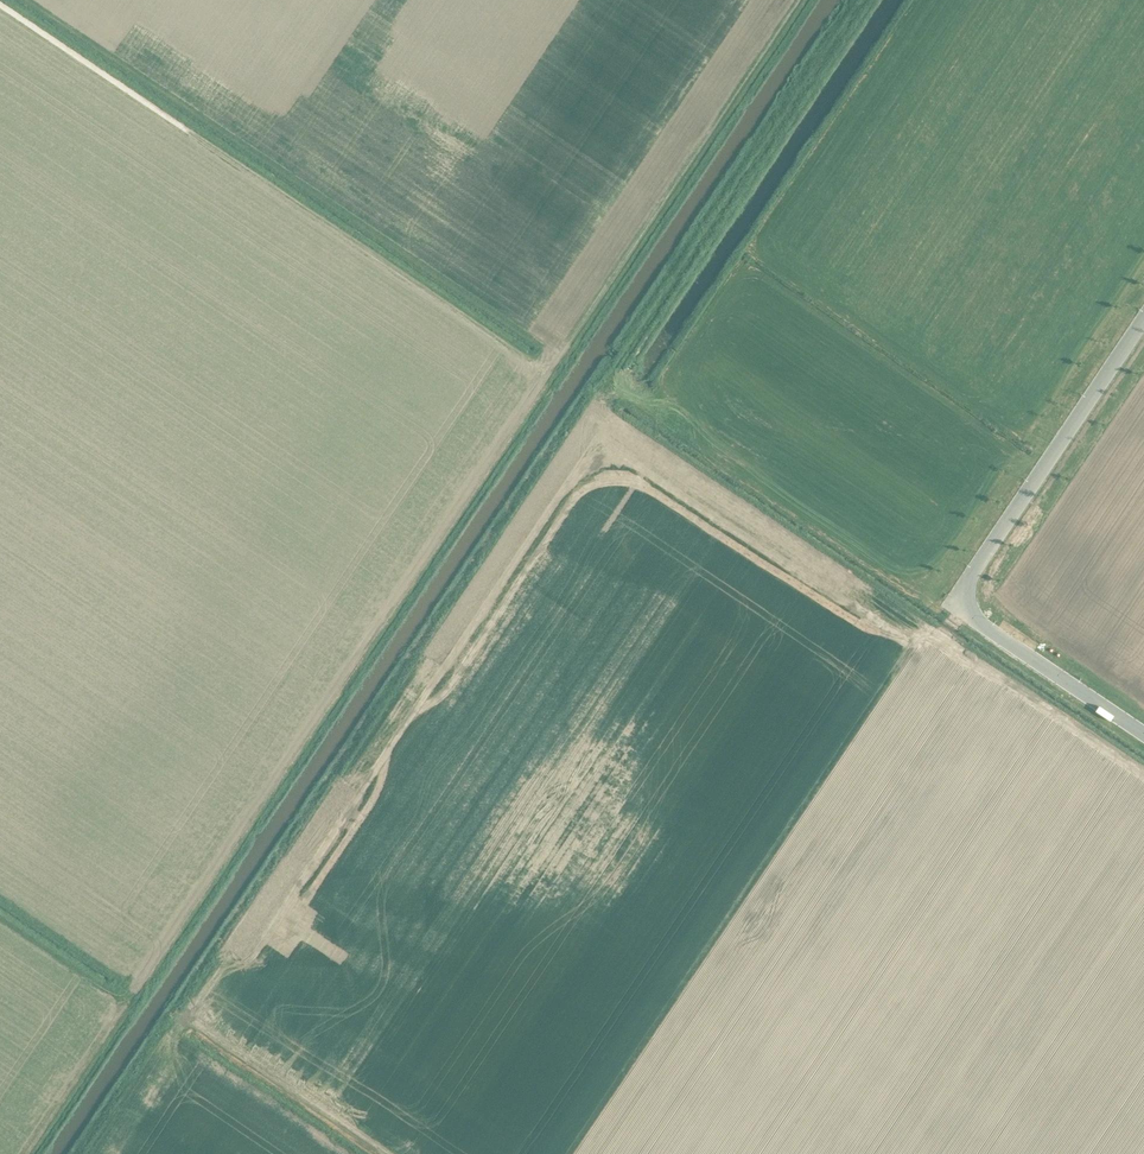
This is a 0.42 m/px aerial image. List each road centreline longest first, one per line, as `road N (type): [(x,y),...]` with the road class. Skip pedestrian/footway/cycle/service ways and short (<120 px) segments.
road 1 (unclassified): [(950,605),(1143,318)]
road 2 (unclassified): [(950,605),(1143,735)]
road 3 (track): [(186,129),(0,4)]

